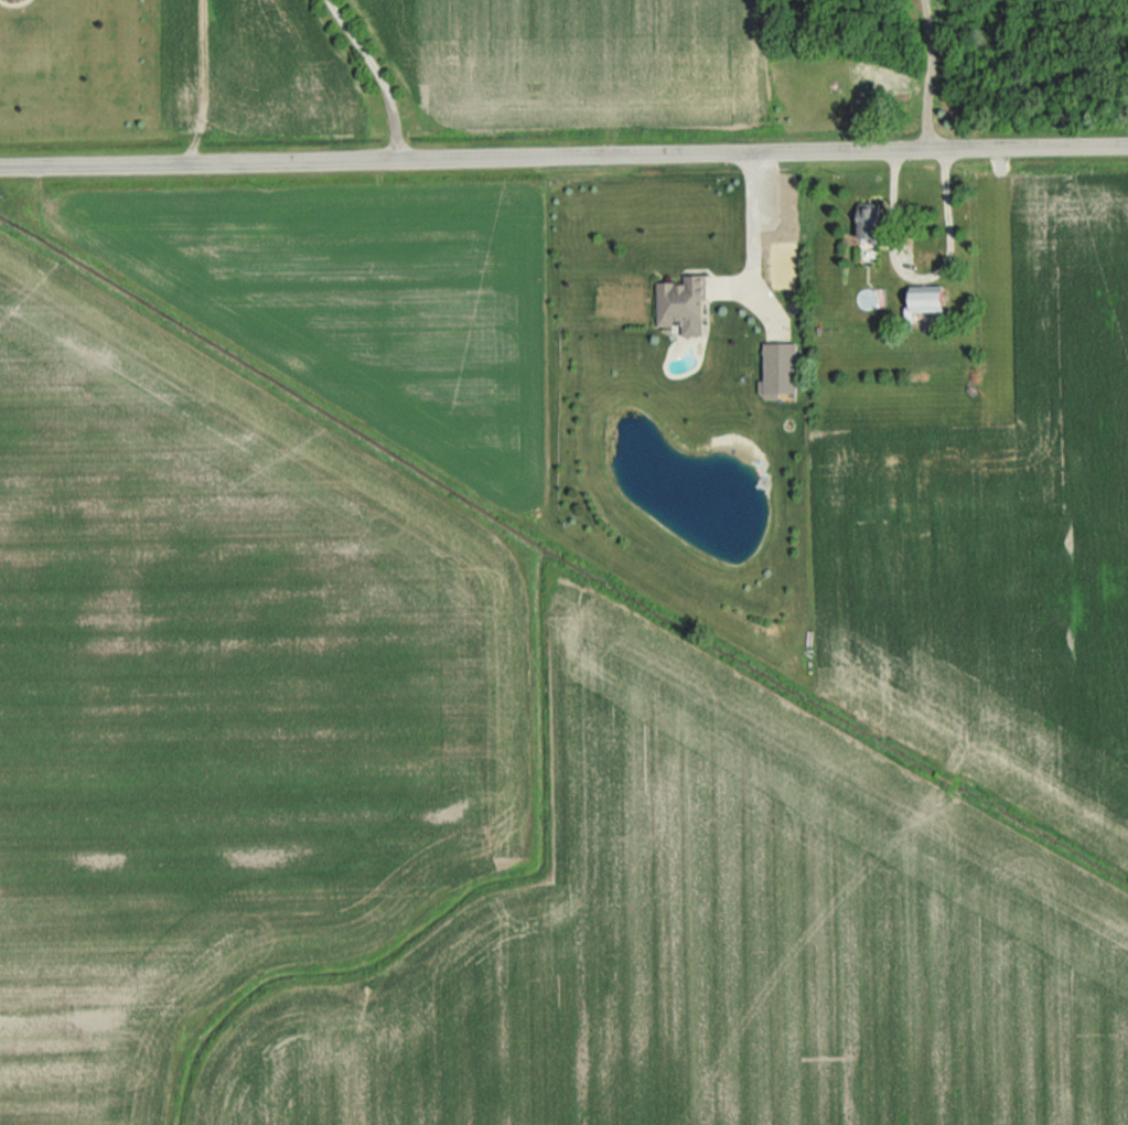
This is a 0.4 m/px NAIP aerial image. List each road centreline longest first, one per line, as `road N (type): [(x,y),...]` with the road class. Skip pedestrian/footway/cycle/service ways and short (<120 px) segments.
road 1 (tertiary): [(0,164),(1127,144)]

